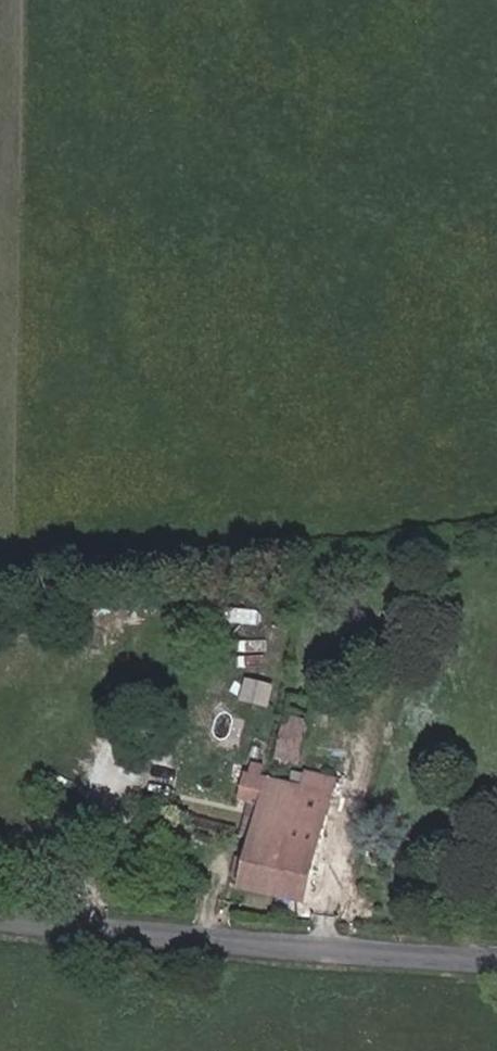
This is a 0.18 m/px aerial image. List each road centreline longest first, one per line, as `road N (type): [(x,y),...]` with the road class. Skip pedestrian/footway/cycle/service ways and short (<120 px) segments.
road 1 (unclassified): [(0,910),(148,936),(496,957)]

